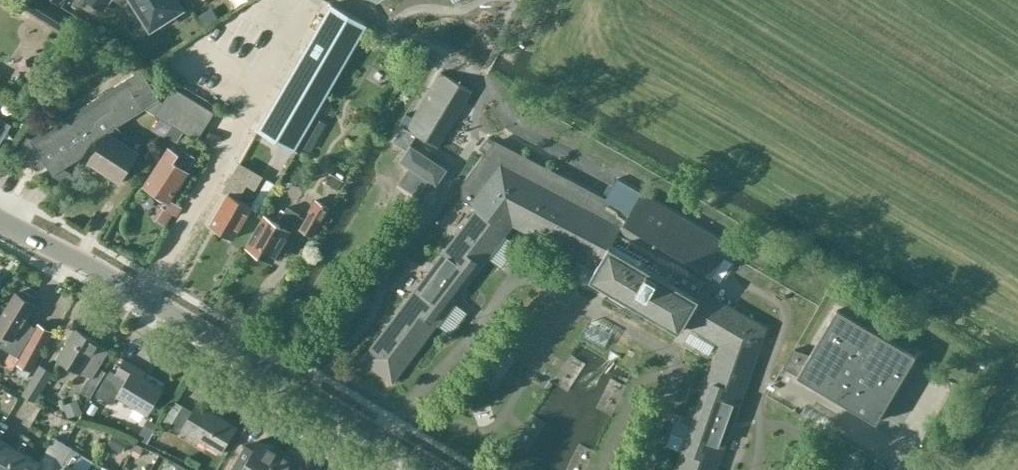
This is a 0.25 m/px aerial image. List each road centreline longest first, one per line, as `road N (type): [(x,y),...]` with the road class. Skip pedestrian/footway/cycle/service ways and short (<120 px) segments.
road 1 (unclassified): [(445,469),(0,217)]

